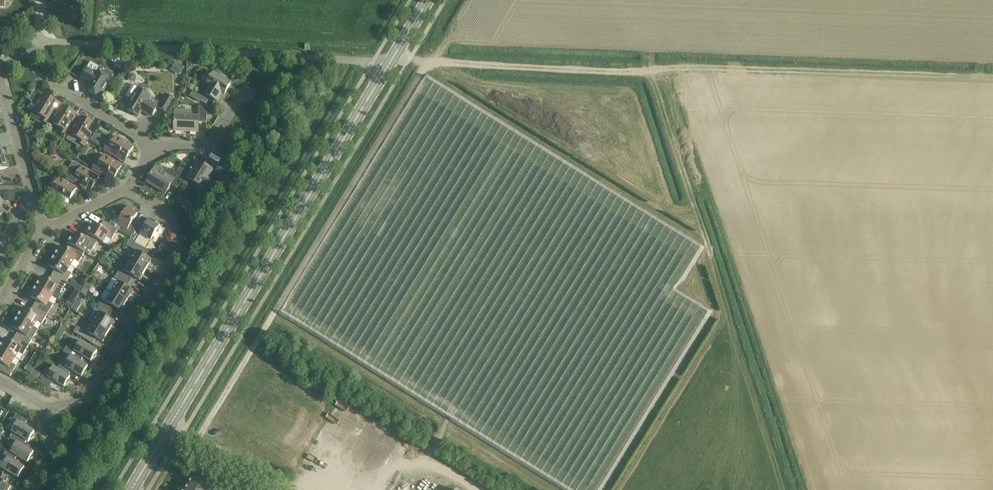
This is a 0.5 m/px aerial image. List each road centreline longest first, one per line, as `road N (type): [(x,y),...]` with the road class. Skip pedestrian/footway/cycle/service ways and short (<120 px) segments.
road 1 (secondary): [(132,489),(391,62)]
road 2 (track): [(429,62),(195,446)]
road 3 (unclassified): [(42,4),(38,45),(391,62)]
road 4 (track): [(691,195),(648,74),(409,61)]
road 5 (residential): [(128,189),(171,224),(176,261),(102,385),(53,409)]
road 6 (residential): [(33,193),(0,69)]

